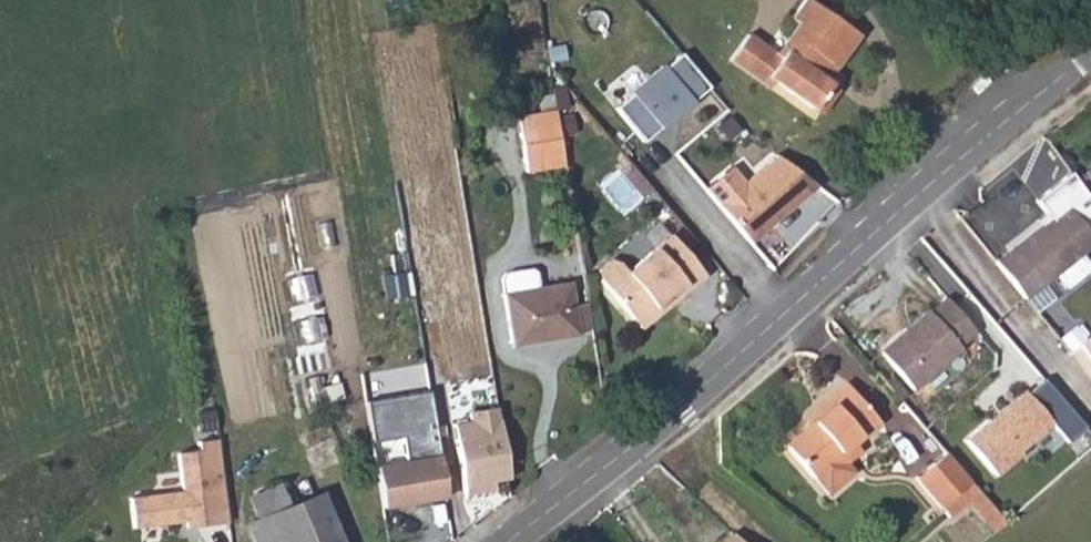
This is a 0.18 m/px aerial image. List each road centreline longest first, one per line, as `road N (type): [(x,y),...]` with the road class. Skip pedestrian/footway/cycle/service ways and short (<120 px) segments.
road 1 (tertiary): [(500,541),(658,421),(1090,49)]

